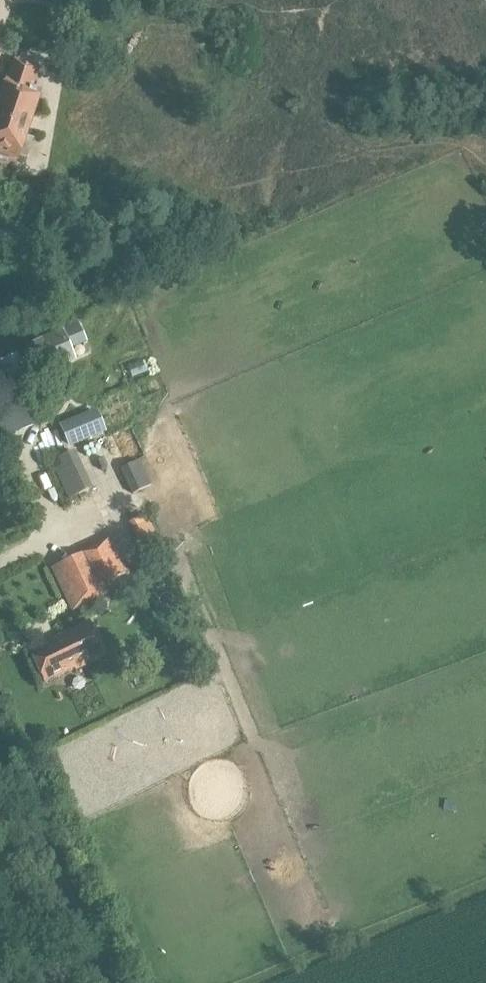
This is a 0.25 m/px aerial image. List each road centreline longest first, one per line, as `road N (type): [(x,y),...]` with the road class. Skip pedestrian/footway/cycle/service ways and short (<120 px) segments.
road 1 (tertiary): [(104,982),(0,764)]

